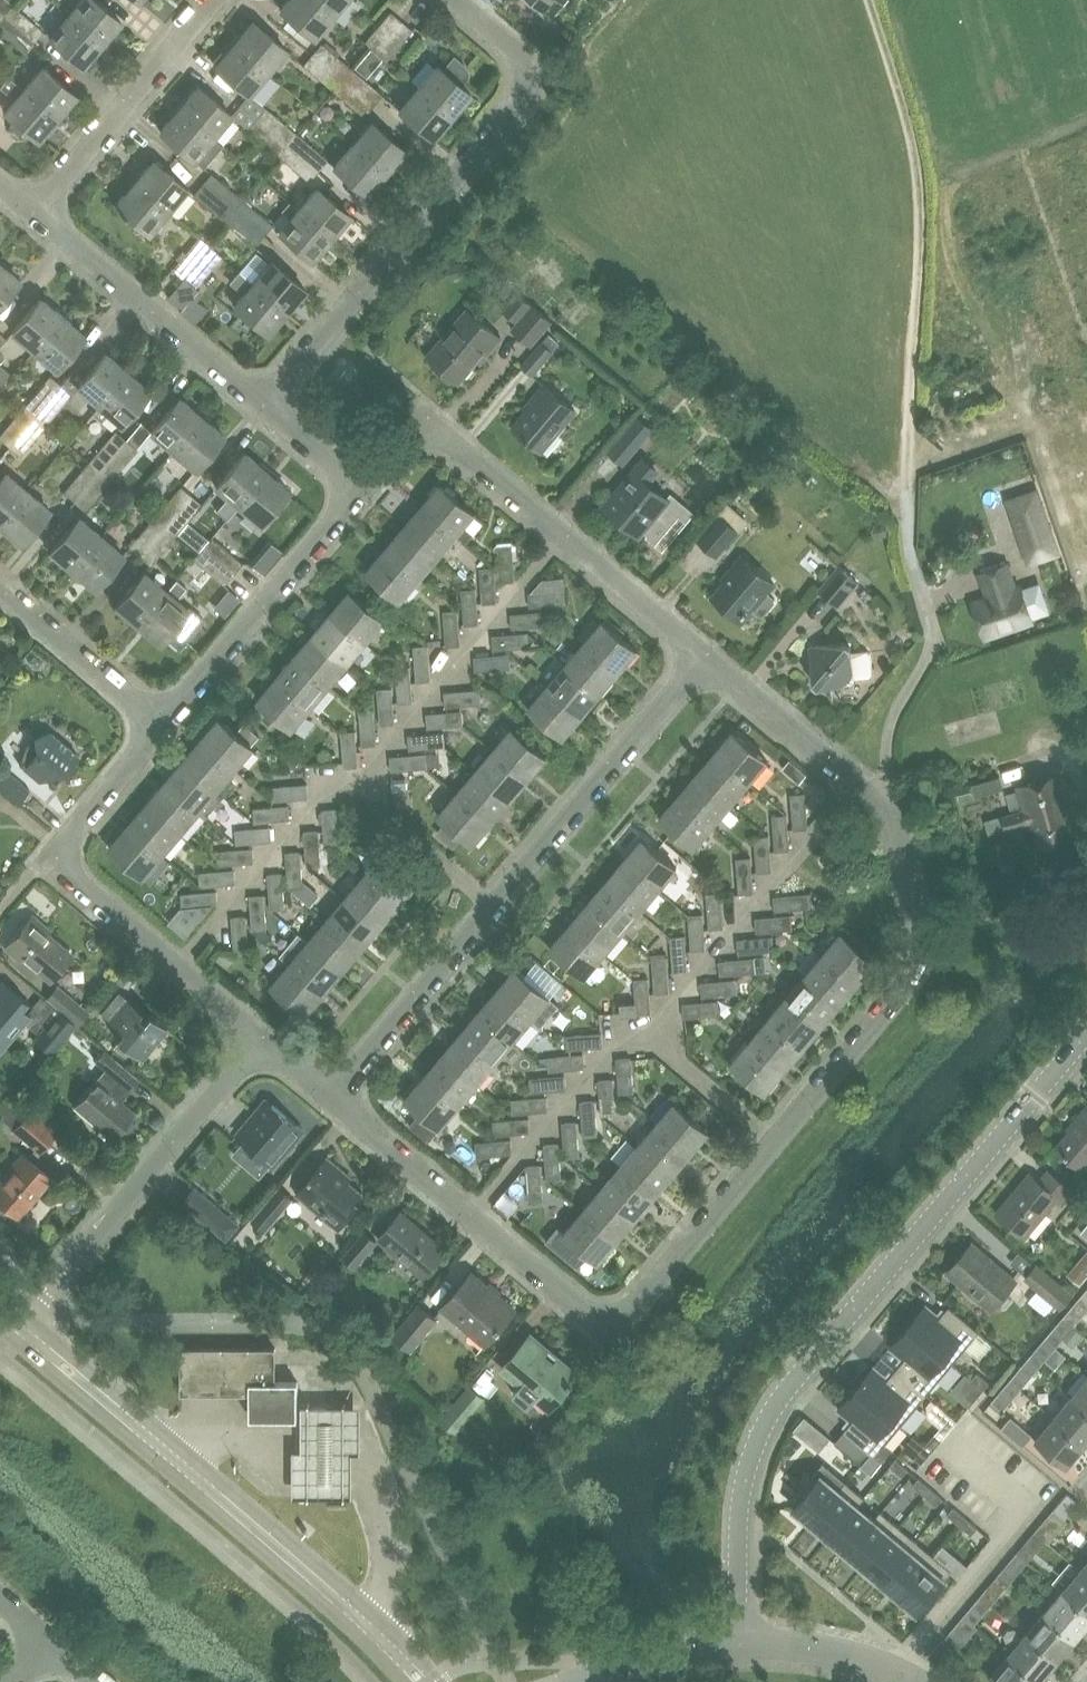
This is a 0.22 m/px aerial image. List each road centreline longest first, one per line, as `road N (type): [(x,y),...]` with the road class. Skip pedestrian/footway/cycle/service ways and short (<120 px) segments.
road 1 (tertiary): [(738,1645),(743,1488),(771,1410),(1086,1032)]
road 2 (residential): [(611,1334),(921,958),(922,923),(897,835),(873,797)]
road 3 (residential): [(330,1097),(705,656)]
road 4 (tertiary): [(421,1681),(309,1574),(17,1325)]
road 5 (residential): [(257,407),(518,97),(522,69),(453,0)]
road 6 (residential): [(705,656),(422,418),(364,487)]
road 7 (track): [(911,434),(920,184),(871,0)]
road 8 (residential): [(873,797),(891,774),(900,706),(937,641),(906,548),(911,434)]
road 9 (residential): [(17,1325),(260,1038)]
road 10 (residential): [(611,1334),(330,1097)]
road 11 (residential): [(162,723),(364,487)]
road 12 (residential): [(257,407),(30,219)]
road 13 (residential): [(30,219),(210,0)]
road 14 (residential): [(260,1038),(47,859)]
road 15 (residential): [(873,797),(705,656)]
road 16 (residential): [(162,723),(0,587)]
road 17 (unclassified): [(738,1645),(807,1647),(913,1681)]
road 18 (residential): [(47,859),(162,723)]
road 19 (tertiary): [(598,1681),(738,1645)]
road 20 (residential): [(364,487),(257,407)]

